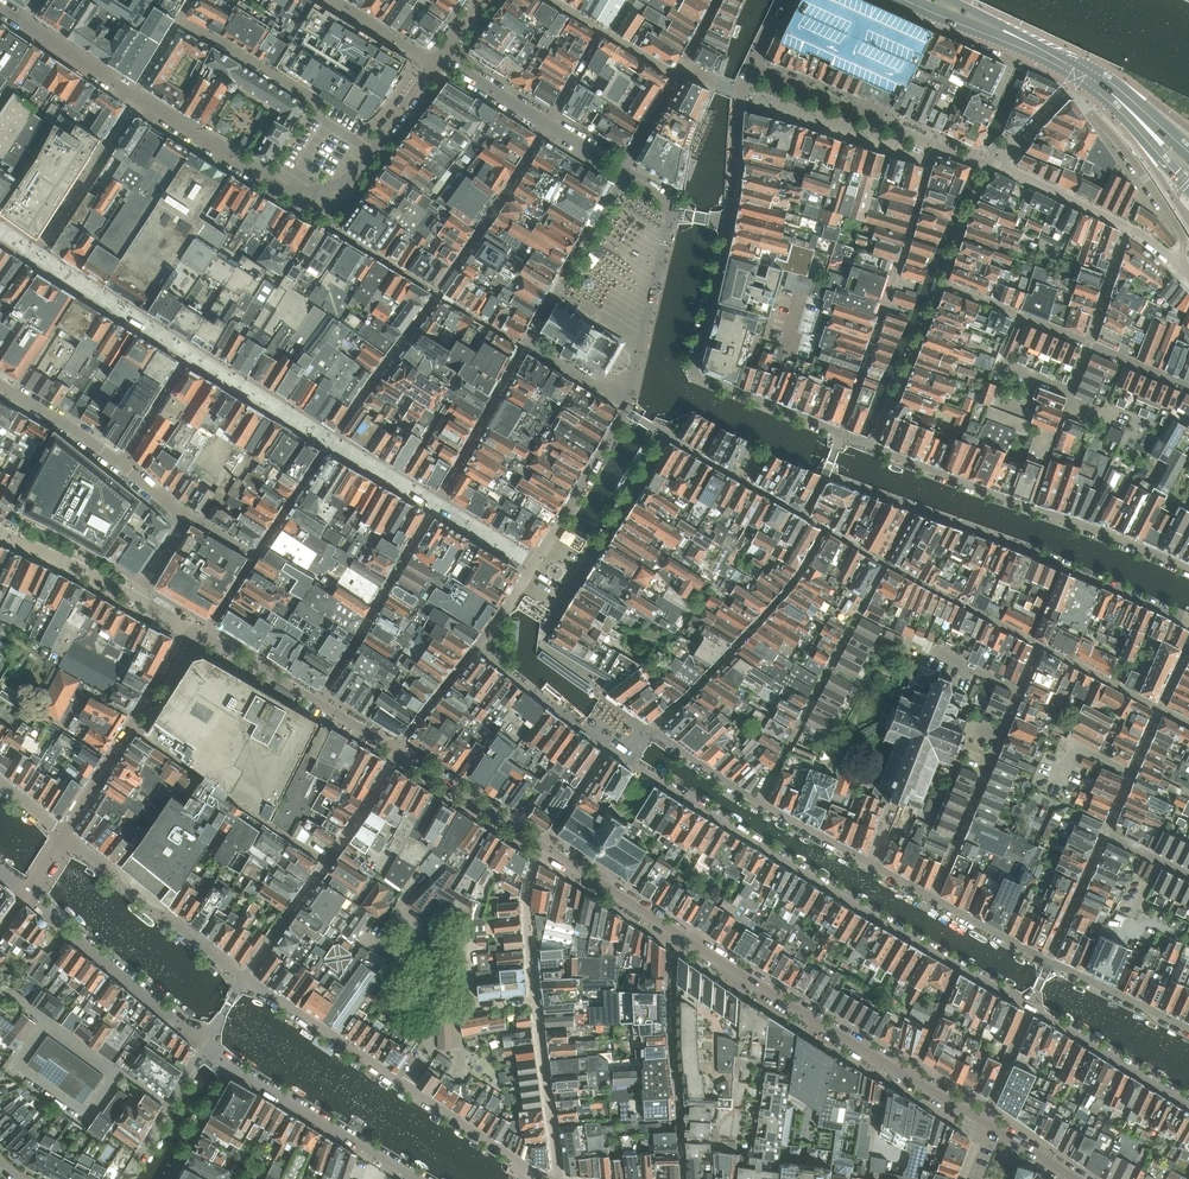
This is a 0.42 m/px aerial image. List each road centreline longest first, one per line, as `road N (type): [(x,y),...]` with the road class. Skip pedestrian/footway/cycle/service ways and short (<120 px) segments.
road 1 (residential): [(1188,623),(985,534),(825,476),(840,436)]
road 2 (residential): [(609,745),(957,966)]
road 3 (residential): [(133,97),(267,181),(298,185),(360,163),(435,65)]
road 4 (residential): [(840,436),(1188,571)]
road 5 (residential): [(728,222),(693,375),(840,436)]
road 6 (unclassified): [(254,556),(0,386)]
road 7 (residential): [(911,1079),(675,932)]
road 8 (residential): [(398,751),(245,979)]
road 9 (residential): [(675,932),(671,1008),(684,1178)]
road 10 (residential): [(932,899),(1027,674)]
road 11 (residential): [(64,837),(190,628)]
road 12 (residential): [(759,802),(872,589)]
road 13 (residential): [(205,1044),(24,896)]
road 14 (residential): [(64,837),(142,906),(245,979)]
road 15 (residential): [(1076,80),(1086,107),(1182,236),(1176,261)]
road 16 (residential): [(235,1068),(417,1178)]
road 17 (residential): [(932,899),(759,802)]
road 18 (tertiary): [(898,0),(1076,80)]
road 19 (residential): [(404,1087),(245,979)]
road 20 (residential): [(404,1087),(431,1045),(430,1013),(536,1000)]
road 21 (residential): [(1032,1008),(1188,1105)]
road 22 (residential): [(326,123),(310,101),(178,22)]
road 23 (residential): [(558,1178),(536,1000)]
road 24 (residential): [(554,1178),(404,1087)]
road 25 (residential): [(759,802),(650,730),(609,745)]
road 26 (residential): [(543,845),(398,751)]
road 27 (residential): [(749,68),(904,131)]
road 28 (residential): [(0,6),(133,97)]
road 29 (residential): [(1090,346),(942,284)]
road 30 (tertiary): [(1076,80),(1188,192)]
road 31 (residential): [(675,932),(543,845)]
road 32 (residential): [(536,1000),(528,899),(543,845)]
road 33 (residential): [(1188,1031),(1048,963)]
road 34 (residential): [(126,1178),(205,1044)]
road 35 (tertiary): [(1087,68),(949,0)]
road 36 (residential): [(0,988),(116,1071)]
road 37 (residential): [(1000,167),(1126,228)]
road 38 (residential): [(1104,835),(1048,963)]
road 39 (residential): [(1158,708),(1104,835)]
road 40 (tertiary): [(1188,159),(1087,68)]
road 41 (residential): [(1048,963),(932,899)]
road 42 (residential): [(728,222),(739,92)]
road 43 (residential): [(435,65),(324,0)]
road 44 (residential): [(550,122),(441,56)]
road 45 (residential): [(235,1068),(172,1178)]
road 46 (residential): [(1032,1008),(982,1122)]
road 47 (residential): [(1090,346),(1126,228)]
road 48 (residential): [(957,966),(911,1079)]

